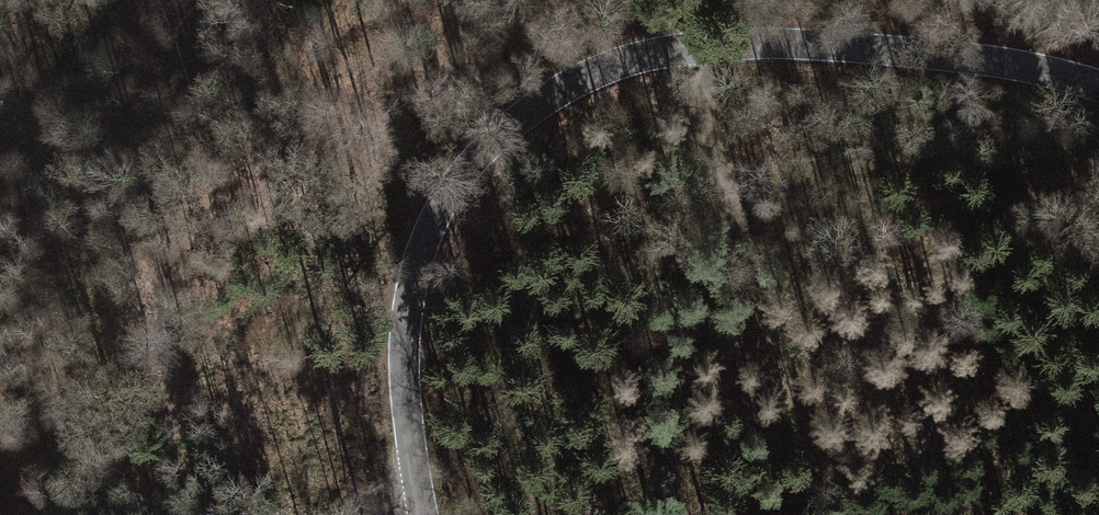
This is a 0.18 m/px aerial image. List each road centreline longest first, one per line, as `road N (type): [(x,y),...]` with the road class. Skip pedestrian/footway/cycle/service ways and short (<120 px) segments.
road 1 (tertiary): [(424,514),(404,358),(420,254),(457,182),(535,106),(647,55),(727,44),(962,56),(1098,85)]
road 2 (track): [(1098,176),(1050,153),(988,145),(719,191)]
road 3 (track): [(719,191),(785,380),(854,514)]
road 4 (track): [(229,514),(74,514)]
road 5 (track): [(690,47),(719,191)]

